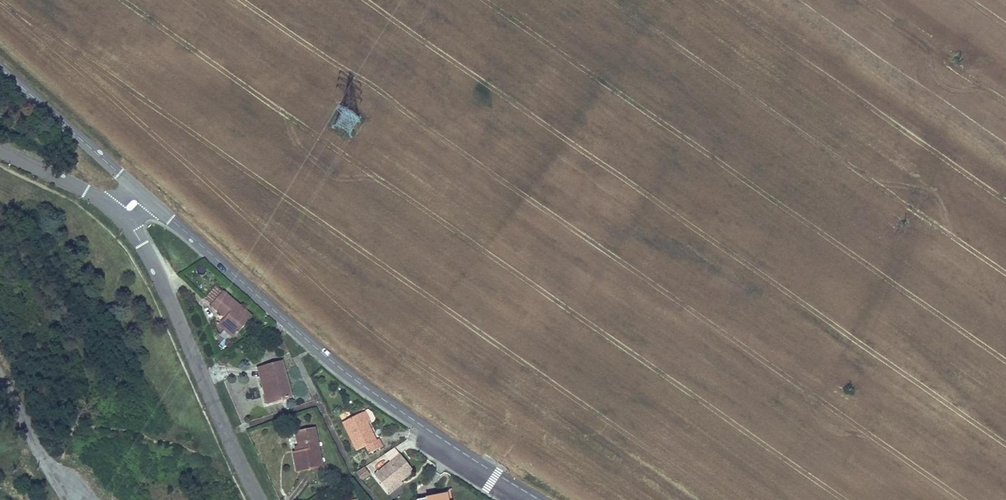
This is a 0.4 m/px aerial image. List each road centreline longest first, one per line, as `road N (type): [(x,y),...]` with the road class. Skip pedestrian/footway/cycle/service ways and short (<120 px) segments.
road 1 (tertiary): [(539,499),(348,375),(142,195)]
road 2 (residential): [(260,499),(156,267),(119,216)]
road 3 (tertiary): [(142,195),(0,68)]
road 4 (unclassified): [(0,152),(119,216)]

